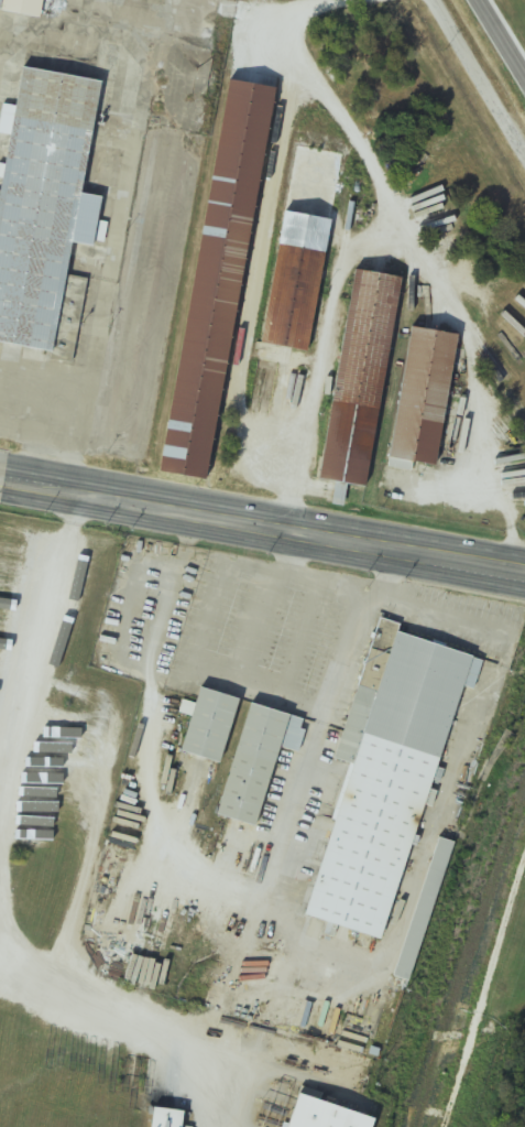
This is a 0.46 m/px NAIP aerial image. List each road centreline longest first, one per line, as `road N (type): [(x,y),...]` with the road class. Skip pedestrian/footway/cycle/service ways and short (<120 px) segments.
road 1 (primary): [(0,495),(524,591)]
road 2 (primary): [(524,558),(0,468)]
road 3 (residential): [(524,158),(434,0)]

